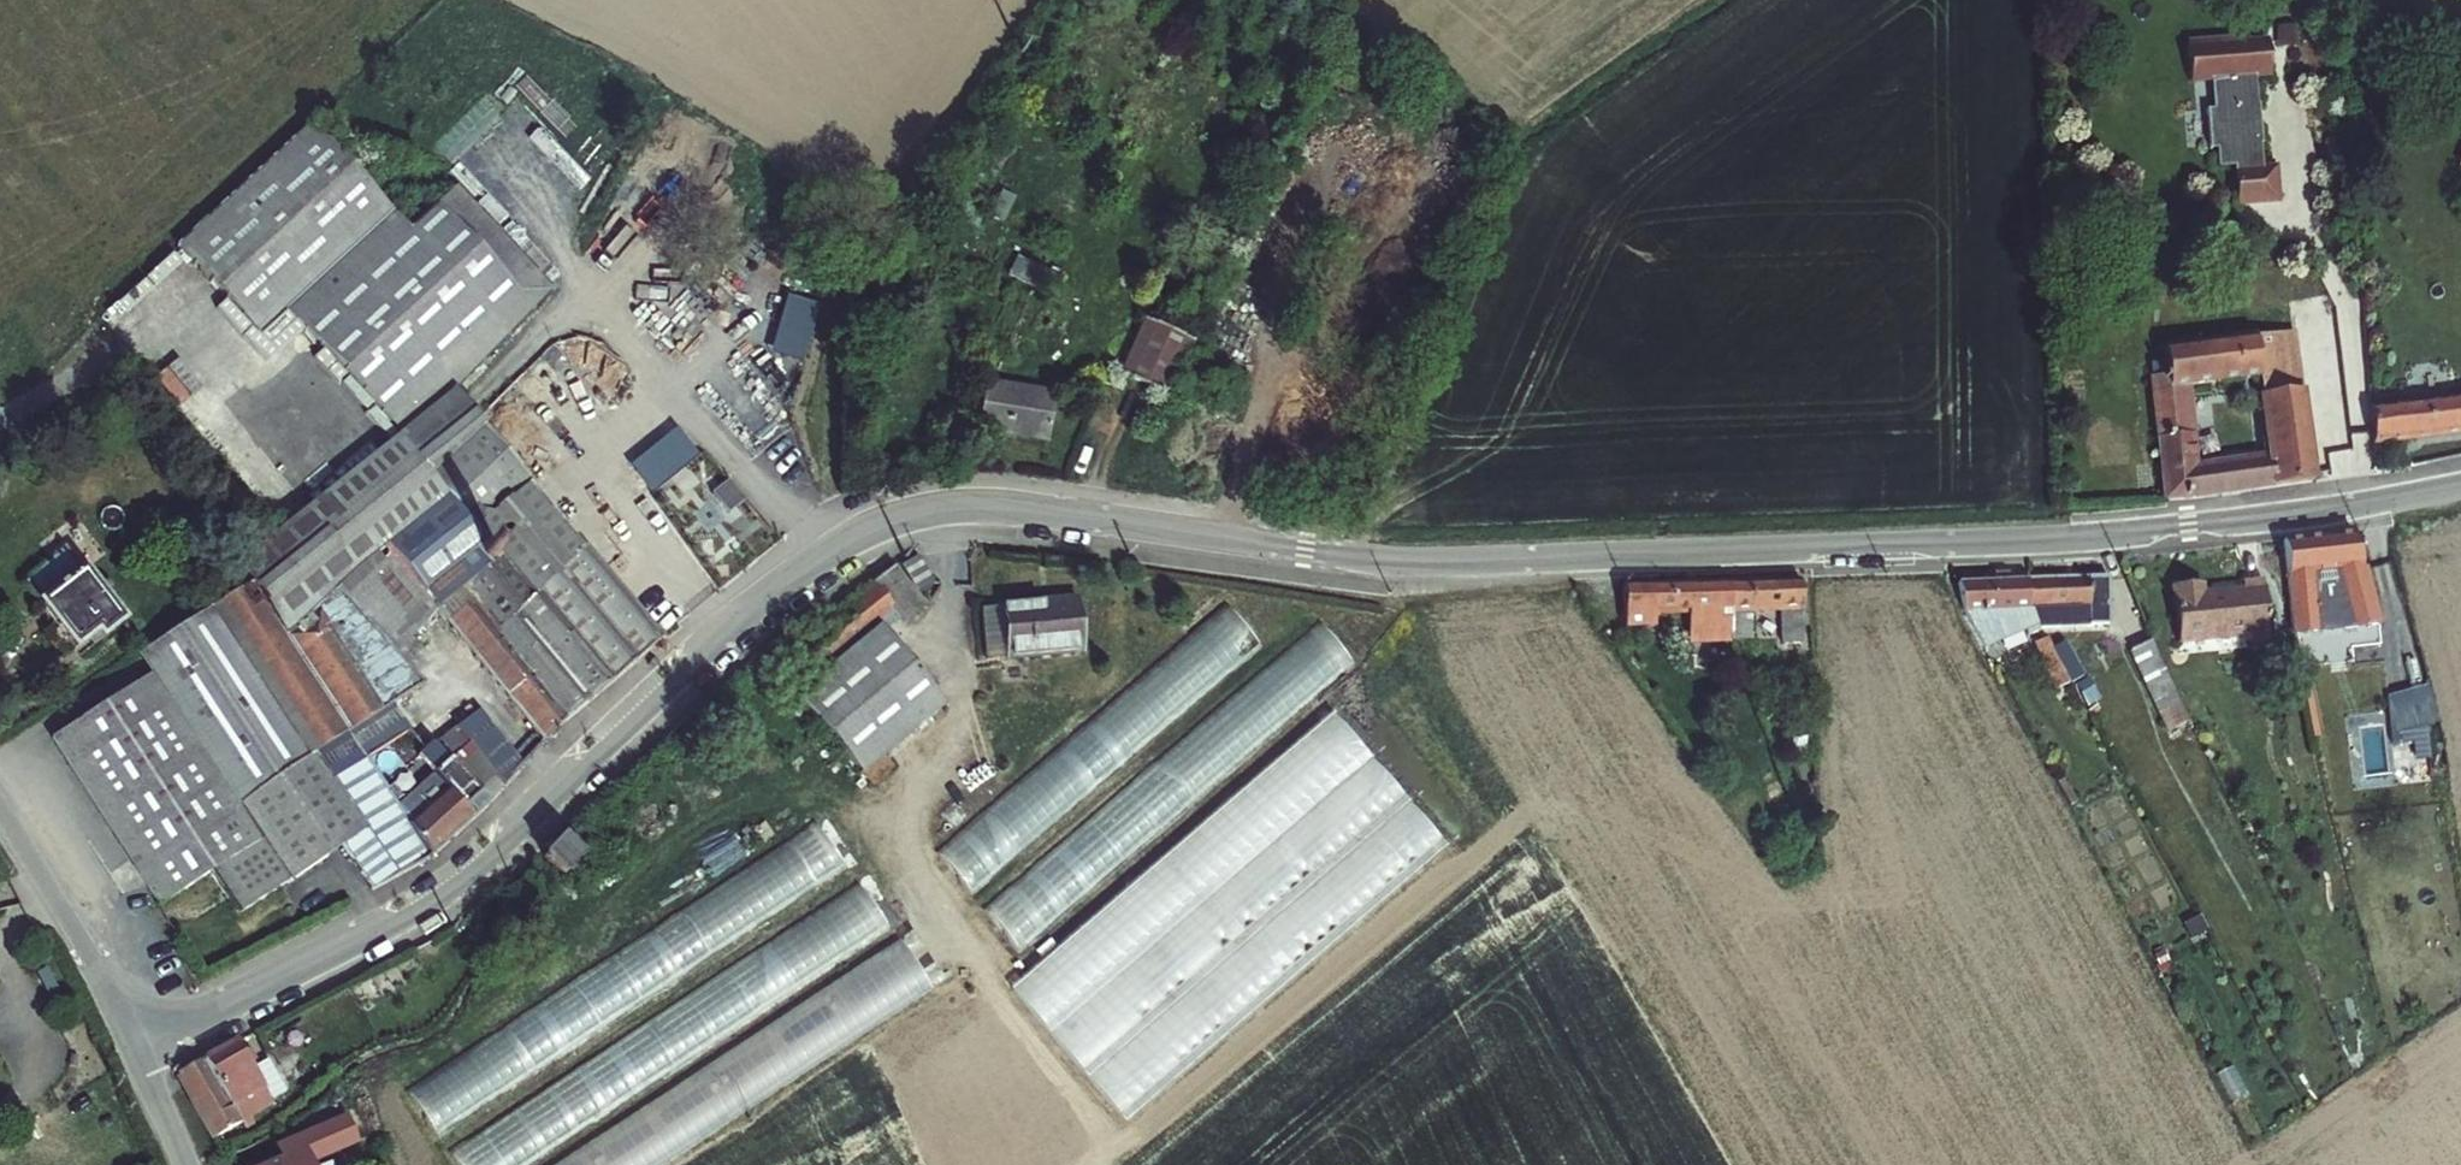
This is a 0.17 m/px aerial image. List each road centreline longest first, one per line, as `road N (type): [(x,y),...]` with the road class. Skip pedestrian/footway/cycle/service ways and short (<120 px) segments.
road 1 (tertiary): [(134,1047),(221,1012),(432,901),(790,577),(860,534),(918,514),(1012,509),(1336,557),(1458,563),(2085,534),(2460,485)]
road 2 (track): [(1687,0),(1518,122),(1494,240),(1417,380),(1336,557)]
road 3 (track): [(1025,0),(814,327),(830,550)]
road 4 (tertiary): [(134,1047),(94,962),(0,808)]
road 5 (track): [(1518,122),(1365,0)]
road 6 (tertiary): [(184,1164),(134,1047)]

